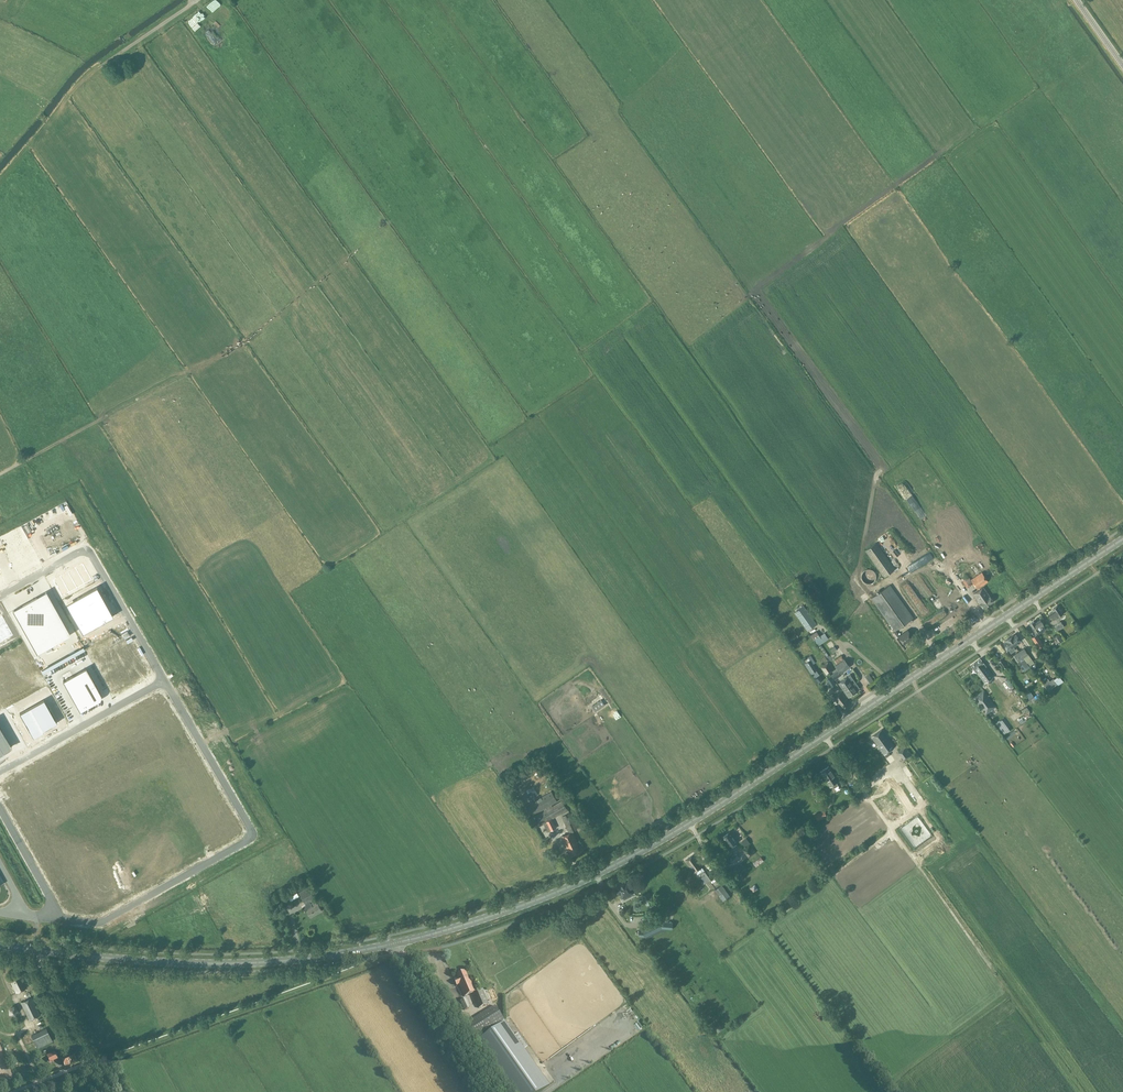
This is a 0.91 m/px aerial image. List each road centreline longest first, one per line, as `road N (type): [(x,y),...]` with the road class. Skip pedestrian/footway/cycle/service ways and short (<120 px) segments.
road 1 (primary): [(394,943),(556,892),(694,823),(1122,539)]
road 2 (residential): [(60,919),(100,924),(254,834),(163,681)]
road 3 (primary): [(394,943),(222,963),(0,945)]
road 4 (track): [(92,1061),(353,970),(361,951)]
road 5 (residential): [(163,681),(86,547),(0,595)]
road 6 (residential): [(163,681),(0,773)]
road 7 (unclassified): [(492,1091),(394,943)]
road 8 (track): [(41,951),(41,972),(92,1061)]
road 9 (residential): [(60,919),(0,811)]

